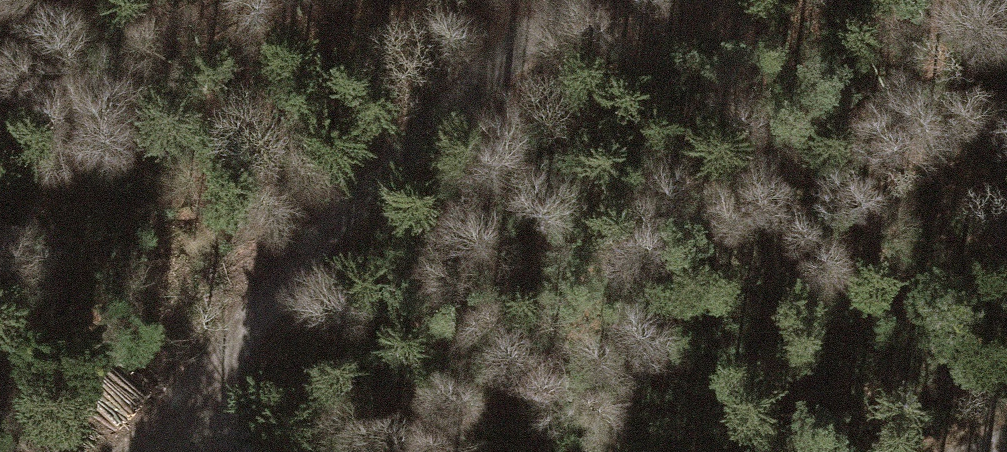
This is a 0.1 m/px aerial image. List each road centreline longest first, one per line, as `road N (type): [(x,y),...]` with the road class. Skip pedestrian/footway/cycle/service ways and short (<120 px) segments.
road 1 (track): [(188,451),(220,375),(342,217),(575,0)]

